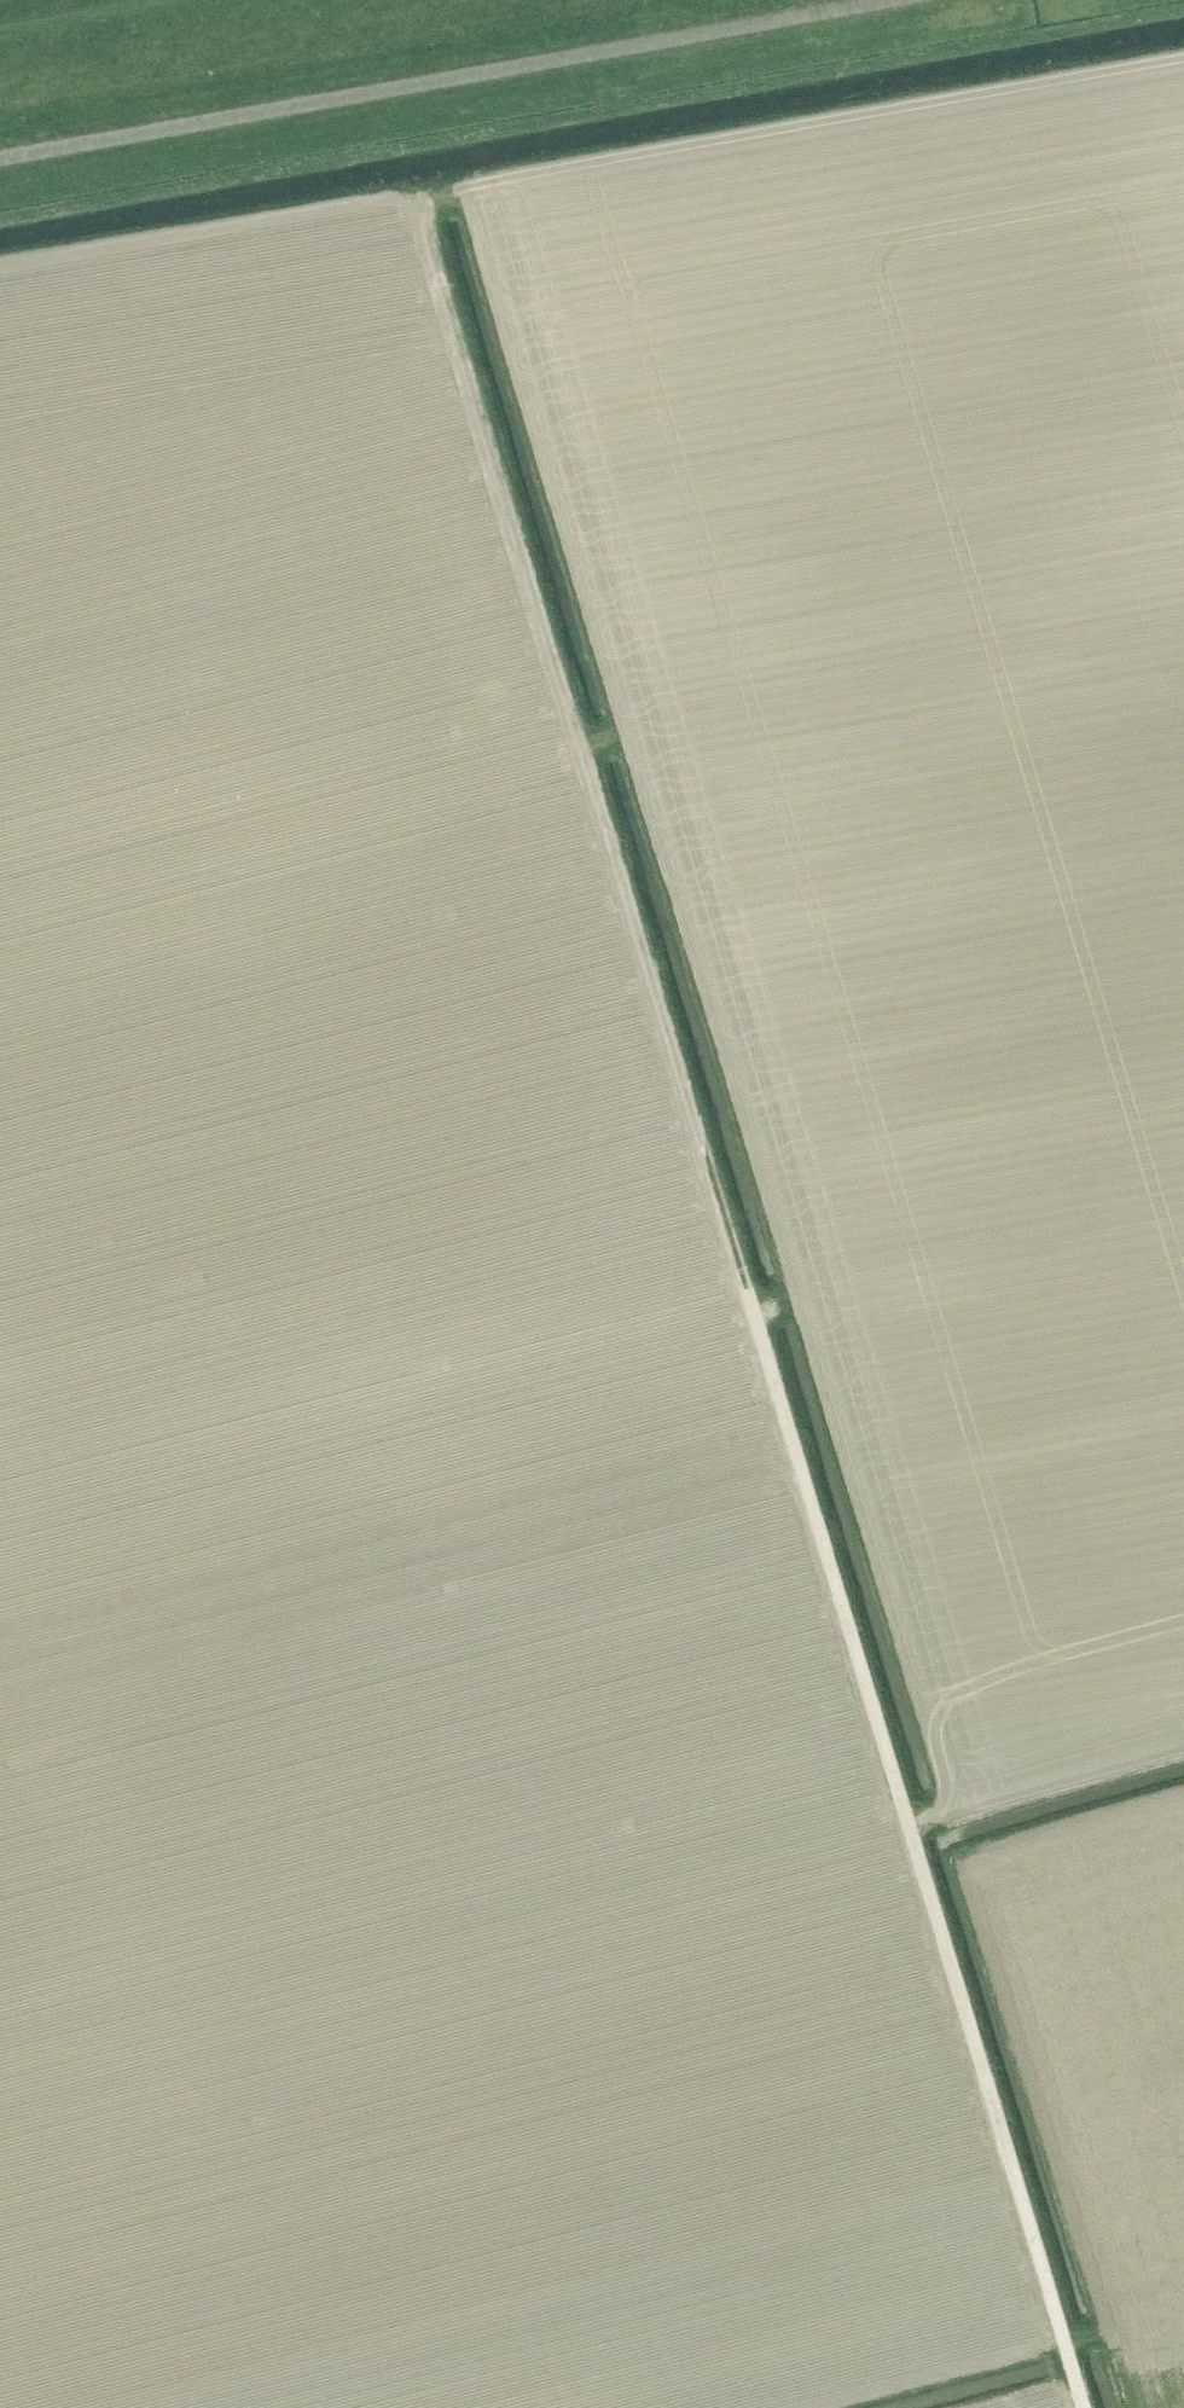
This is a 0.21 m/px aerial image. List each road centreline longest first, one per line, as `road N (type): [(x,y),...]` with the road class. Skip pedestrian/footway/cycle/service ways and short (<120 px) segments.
road 1 (unclassified): [(0,158),(891,0)]

